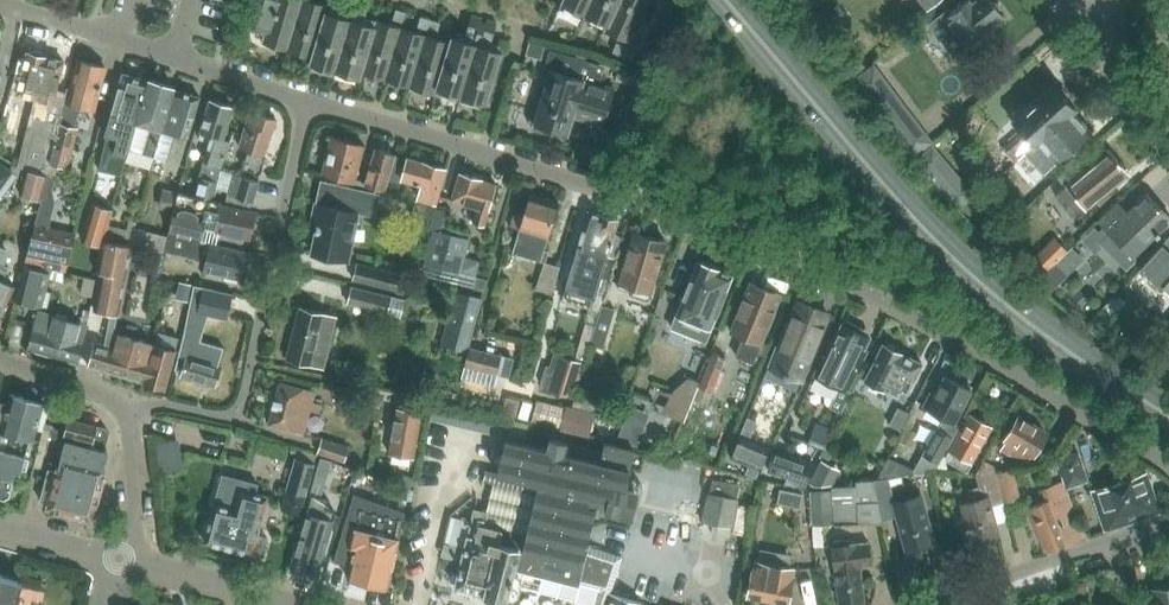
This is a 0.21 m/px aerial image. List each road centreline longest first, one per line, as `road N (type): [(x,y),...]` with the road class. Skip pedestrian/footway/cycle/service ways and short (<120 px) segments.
road 1 (residential): [(1168,479),(936,328),(647,203),(311,98)]
road 2 (secondary): [(1168,414),(1012,311),(964,270),(725,0)]
road 3 (residential): [(131,410),(152,404),(225,414),(240,406),(311,98)]
road 4 (residential): [(906,604),(1168,527)]
road 5 (residential): [(306,604),(119,558)]
road 6 (residential): [(181,58),(0,3)]
road 7 (residential): [(119,558),(133,505),(131,410)]
road 8 (residential): [(1168,116),(1076,5)]
road 9 (residential): [(131,410),(0,355)]
road 10 (residential): [(311,98),(181,58)]
road 11 (residential): [(119,558),(0,531)]

